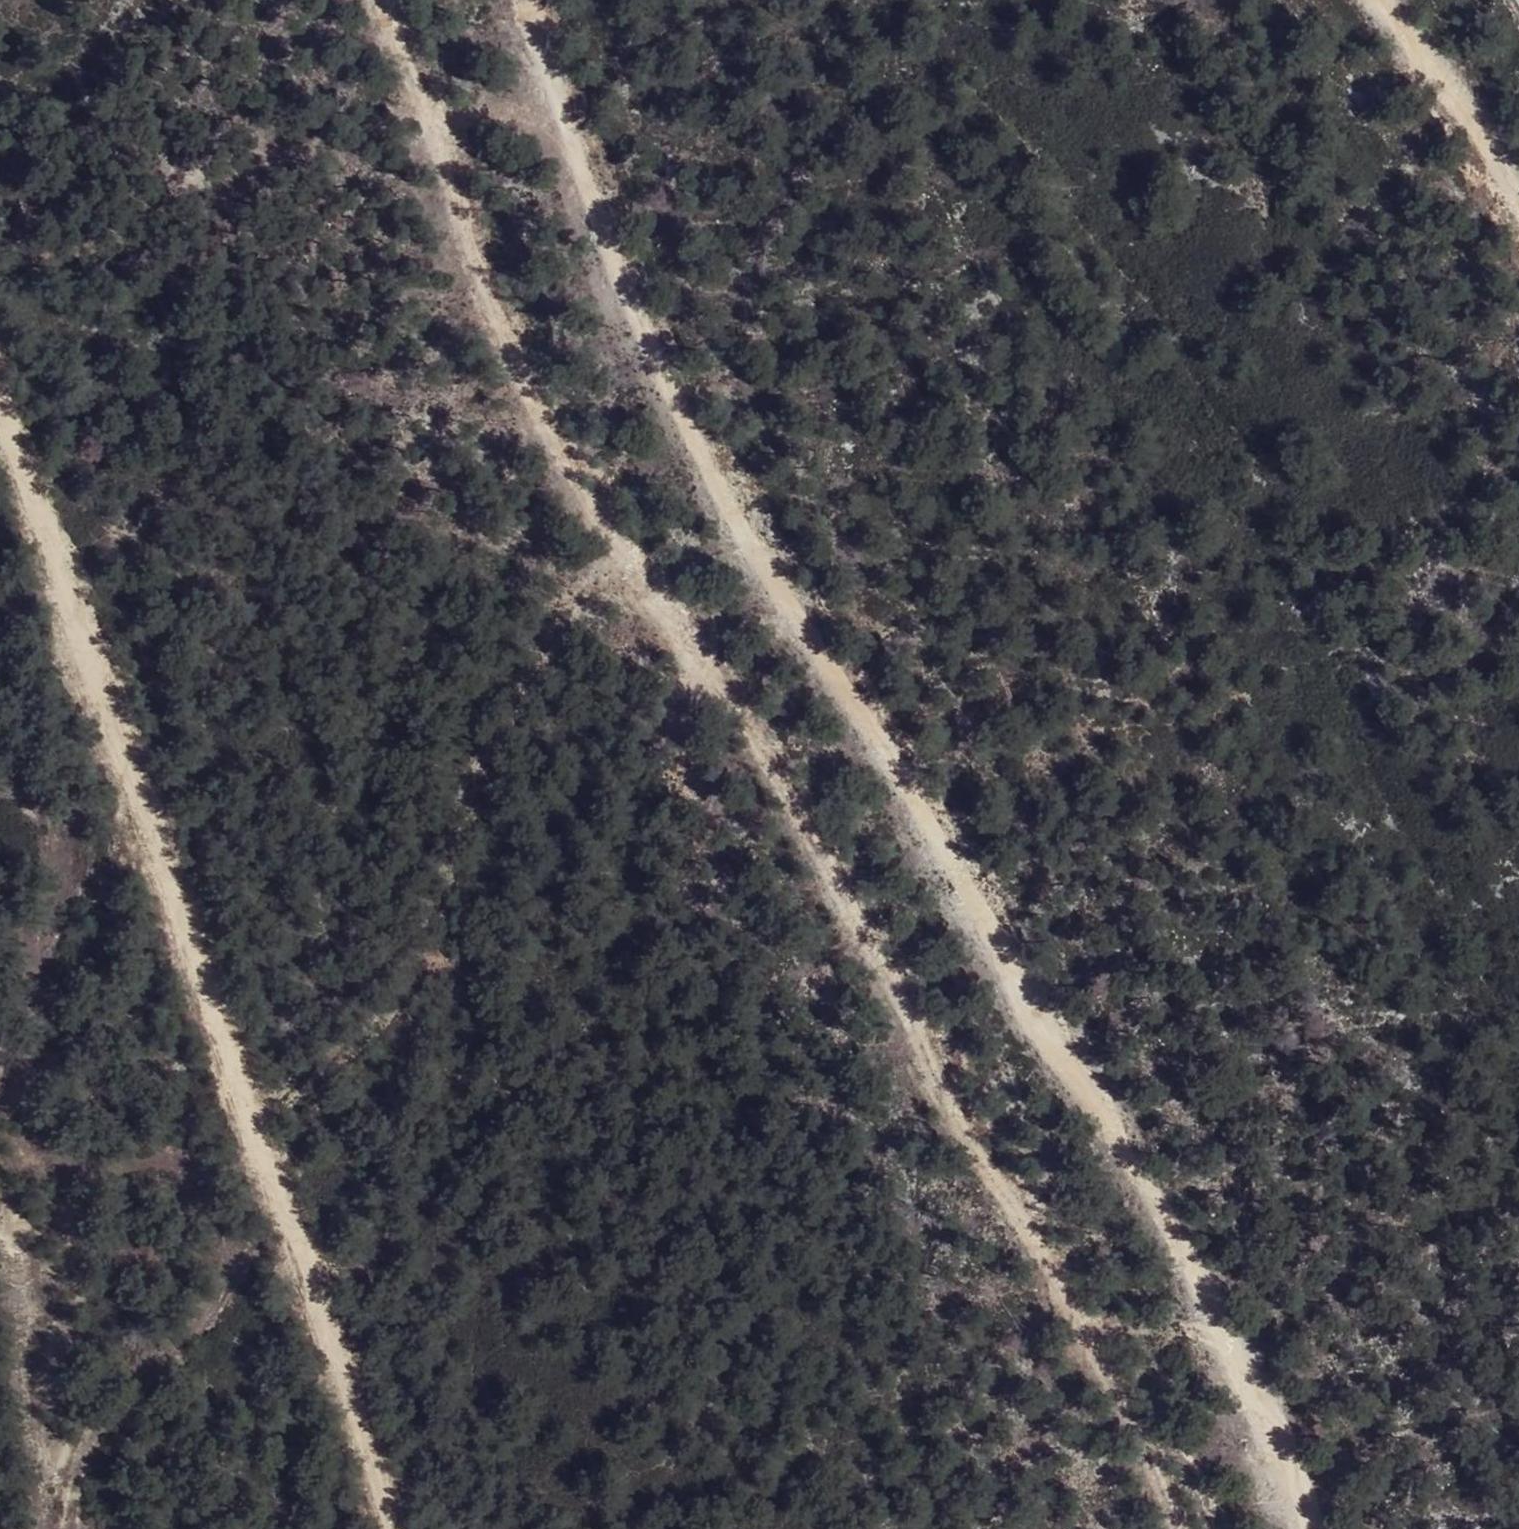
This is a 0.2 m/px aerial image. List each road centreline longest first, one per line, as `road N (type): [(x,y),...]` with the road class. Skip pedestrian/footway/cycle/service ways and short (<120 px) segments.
road 1 (track): [(546,0),(640,294),(730,490),(821,622),(1097,1088),(1262,1402),(1313,1528)]
road 2 (track): [(388,1528),(243,1109),(122,802),(0,441)]
road 3 (track): [(1518,225),(1364,0)]

